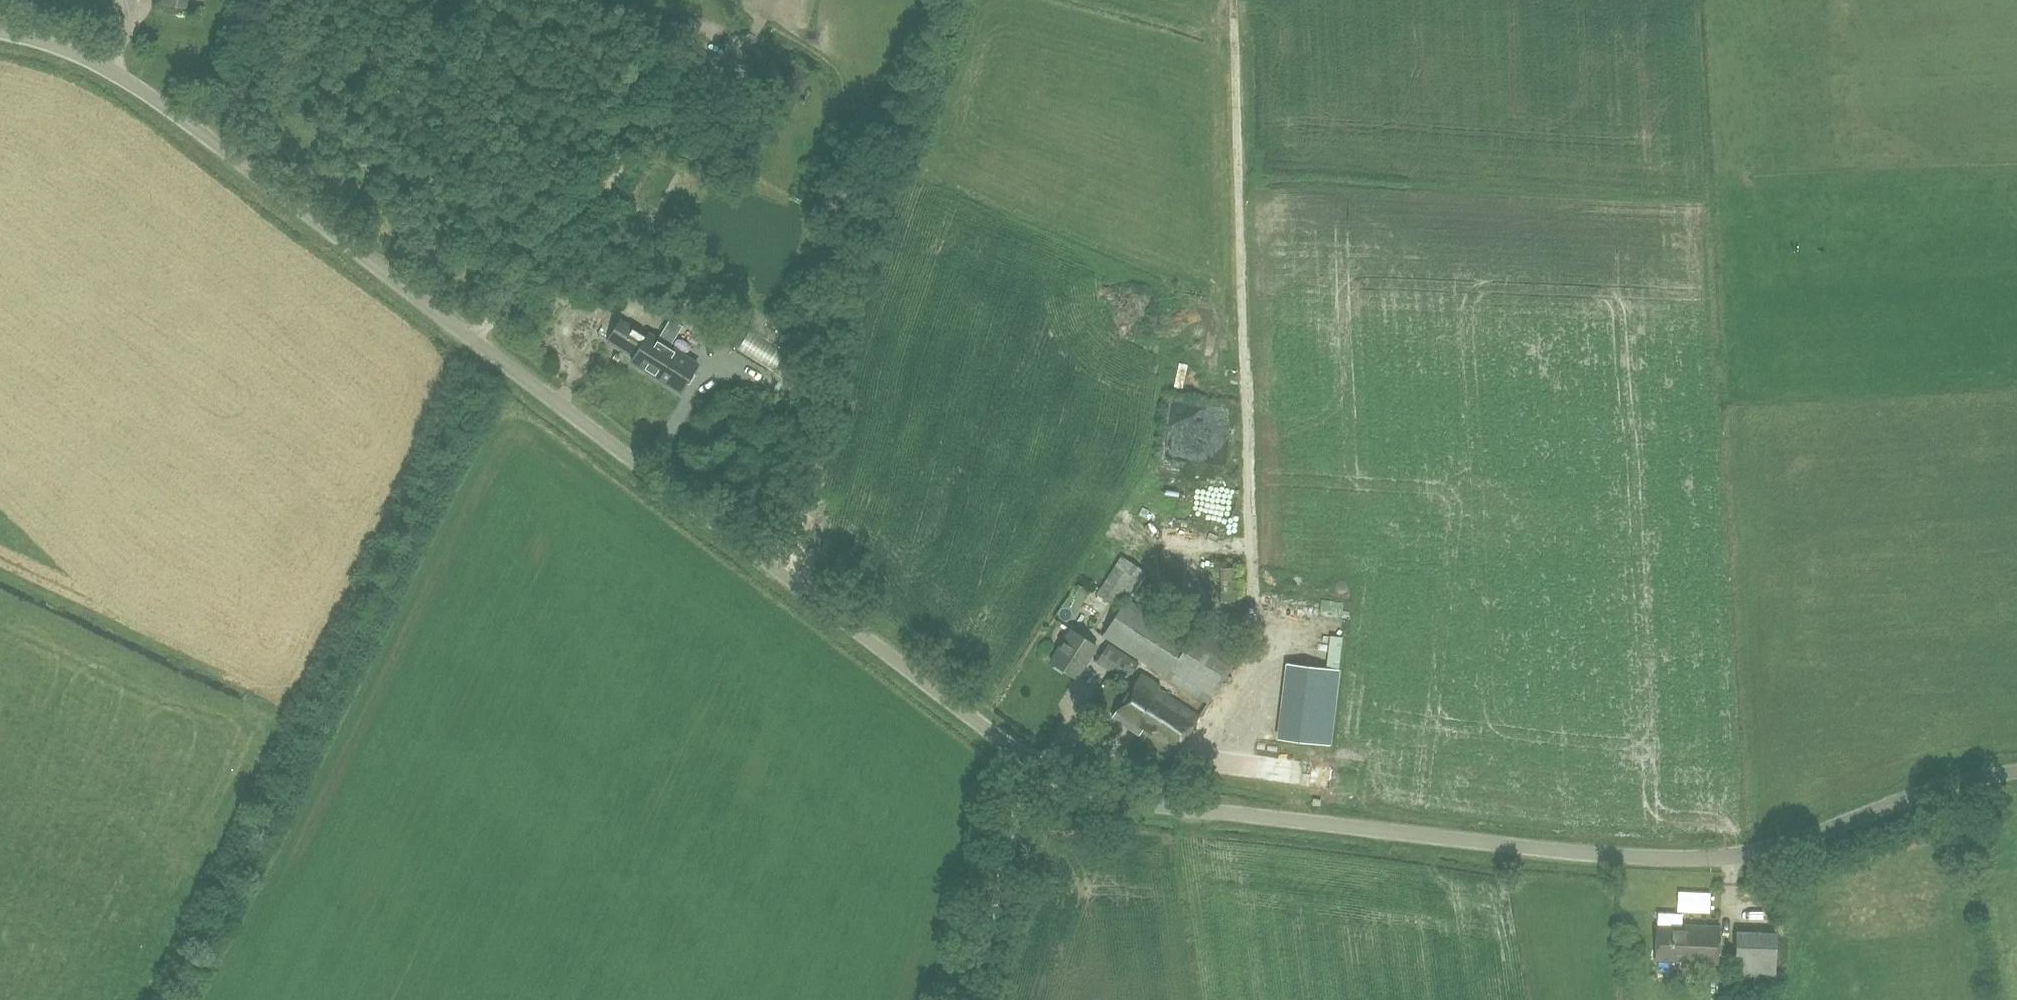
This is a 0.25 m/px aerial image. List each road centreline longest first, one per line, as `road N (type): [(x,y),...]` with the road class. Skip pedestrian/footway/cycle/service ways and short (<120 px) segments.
road 1 (unclassified): [(2016,771),(1933,790),(1765,851),(1688,860),(1155,805),(1081,789),(1017,752),(148,95),(79,54),(0,31)]
road 2 (track): [(1249,569),(1230,0)]
road 3 (track): [(1036,766),(968,999)]

